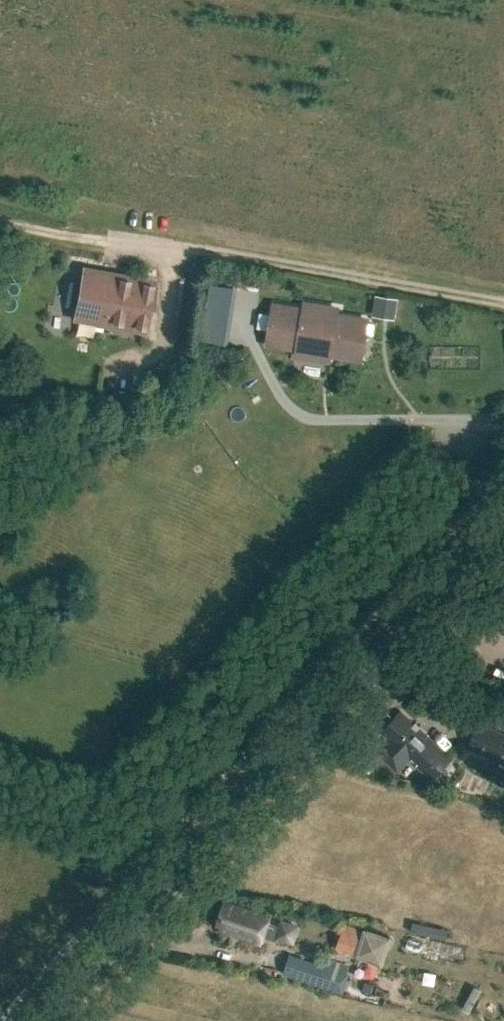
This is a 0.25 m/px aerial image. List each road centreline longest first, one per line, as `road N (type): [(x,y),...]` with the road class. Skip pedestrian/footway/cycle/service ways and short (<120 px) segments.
road 1 (tertiary): [(40,1020),(503,517)]
road 2 (track): [(503,305),(0,227)]

